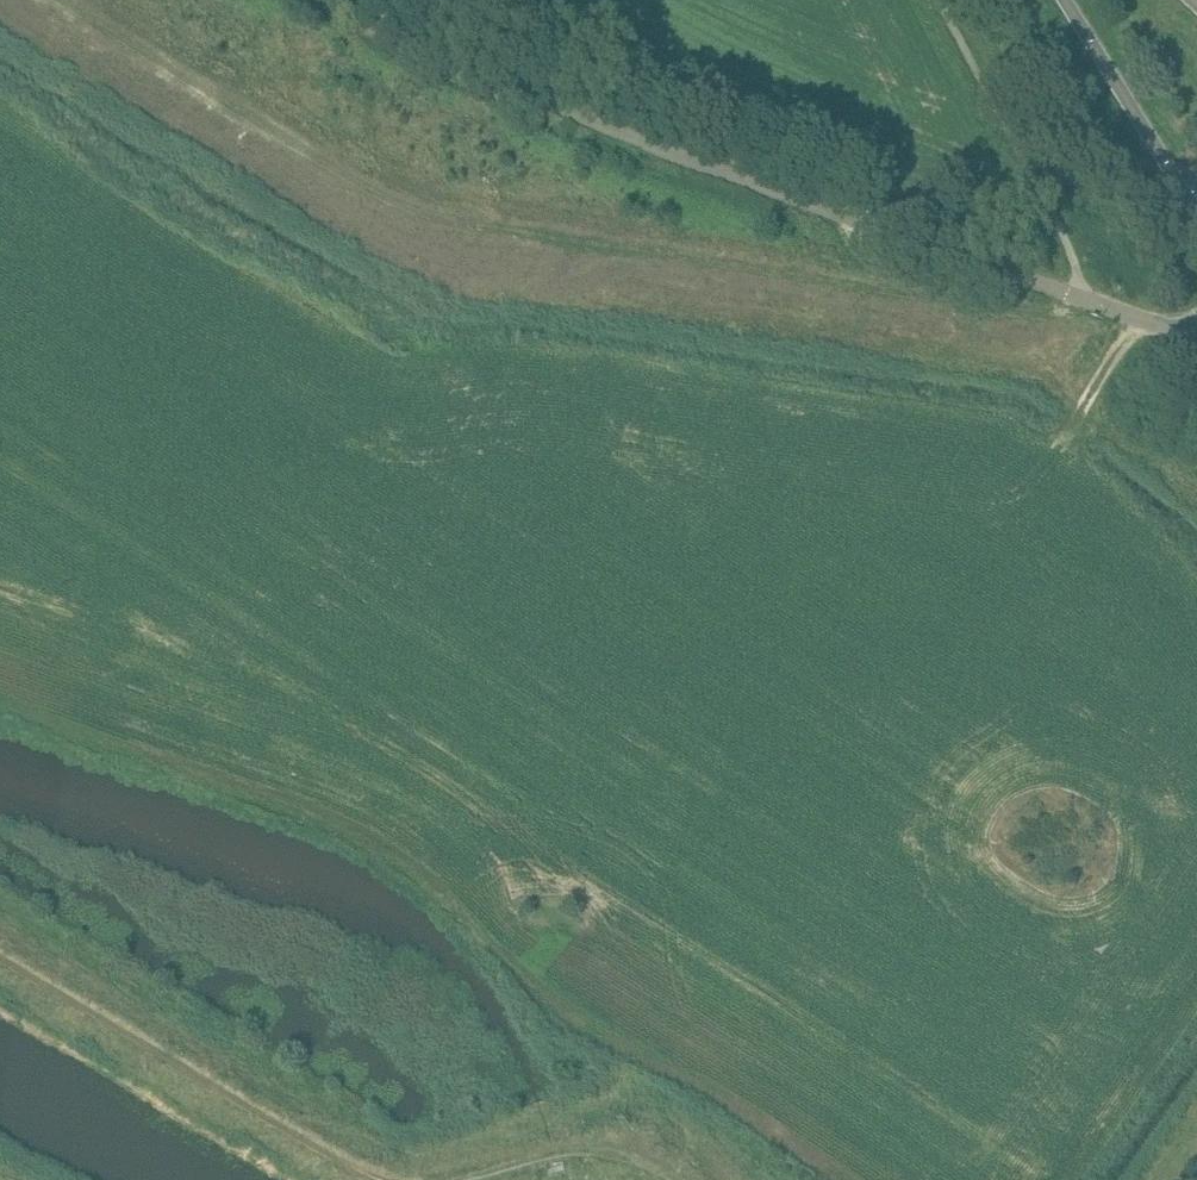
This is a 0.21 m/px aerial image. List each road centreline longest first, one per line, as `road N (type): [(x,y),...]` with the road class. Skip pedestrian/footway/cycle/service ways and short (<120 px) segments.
road 1 (unclassified): [(1196,320),(1153,321),(712,166),(561,105),(351,0)]
road 2 (track): [(375,1179),(0,960)]
road 3 (secondary): [(1064,0),(1196,210)]
road 4 (track): [(667,1179),(614,1147),(467,1179)]

